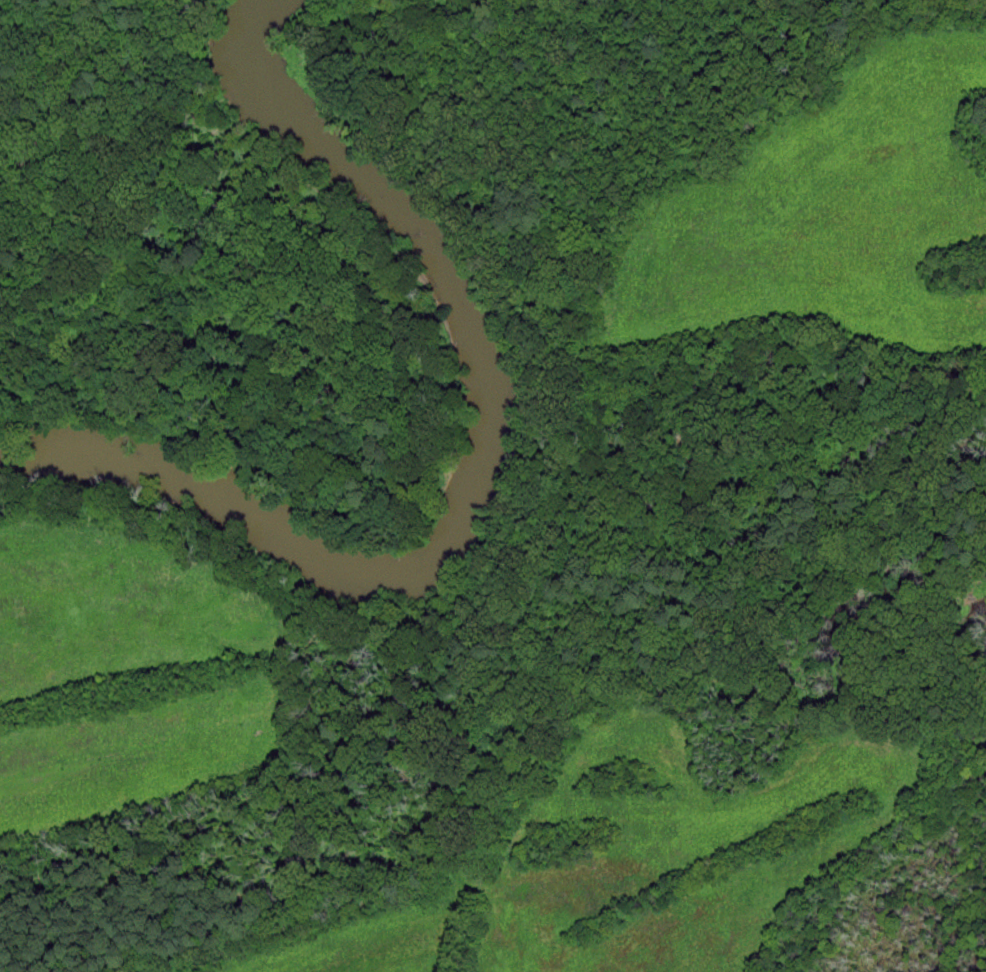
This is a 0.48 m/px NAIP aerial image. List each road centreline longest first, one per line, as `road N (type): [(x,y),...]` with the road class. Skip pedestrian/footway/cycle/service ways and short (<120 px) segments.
road 1 (track): [(985,597),(921,651),(841,701),(576,665),(541,675),(518,693),(504,731),(446,971)]

